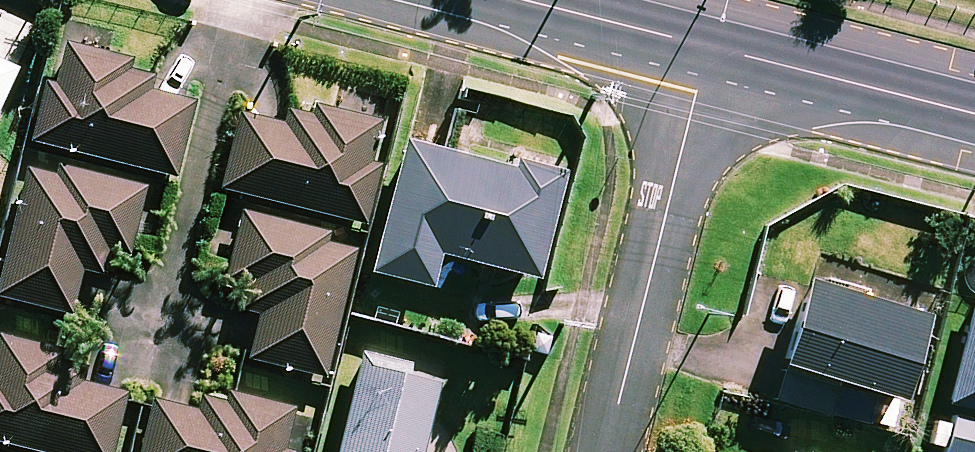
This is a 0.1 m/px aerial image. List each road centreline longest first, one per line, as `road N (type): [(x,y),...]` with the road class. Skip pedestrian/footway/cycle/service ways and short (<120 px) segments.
road 1 (residential): [(606,451),(707,49)]
road 2 (secondary): [(707,49),(974,124)]
road 3 (secondary): [(506,0),(707,49)]

